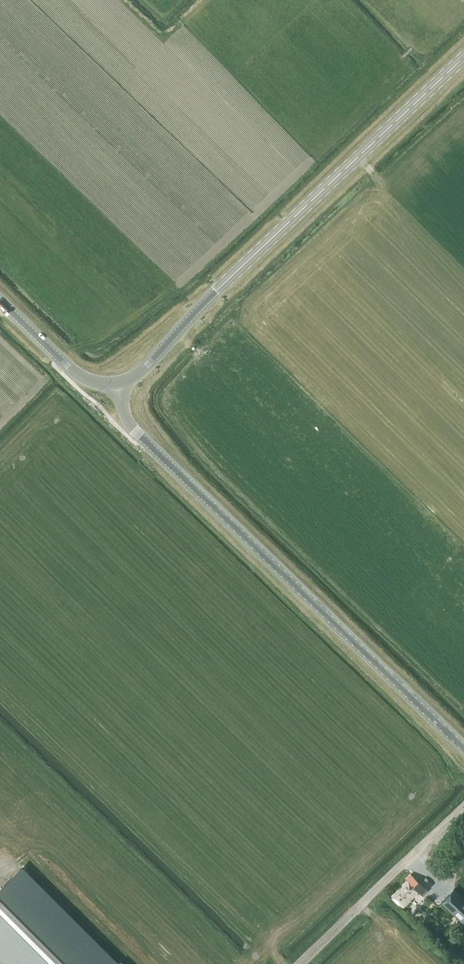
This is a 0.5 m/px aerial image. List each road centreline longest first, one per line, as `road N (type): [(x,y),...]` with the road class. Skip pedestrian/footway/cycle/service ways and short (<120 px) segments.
road 1 (secondary): [(463,747),(138,433),(118,384)]
road 2 (secondary): [(118,384),(153,360),(463,56)]
road 3 (unclassified): [(297,963),(463,806)]
road 4 (secondary): [(118,384),(80,377),(0,300)]

